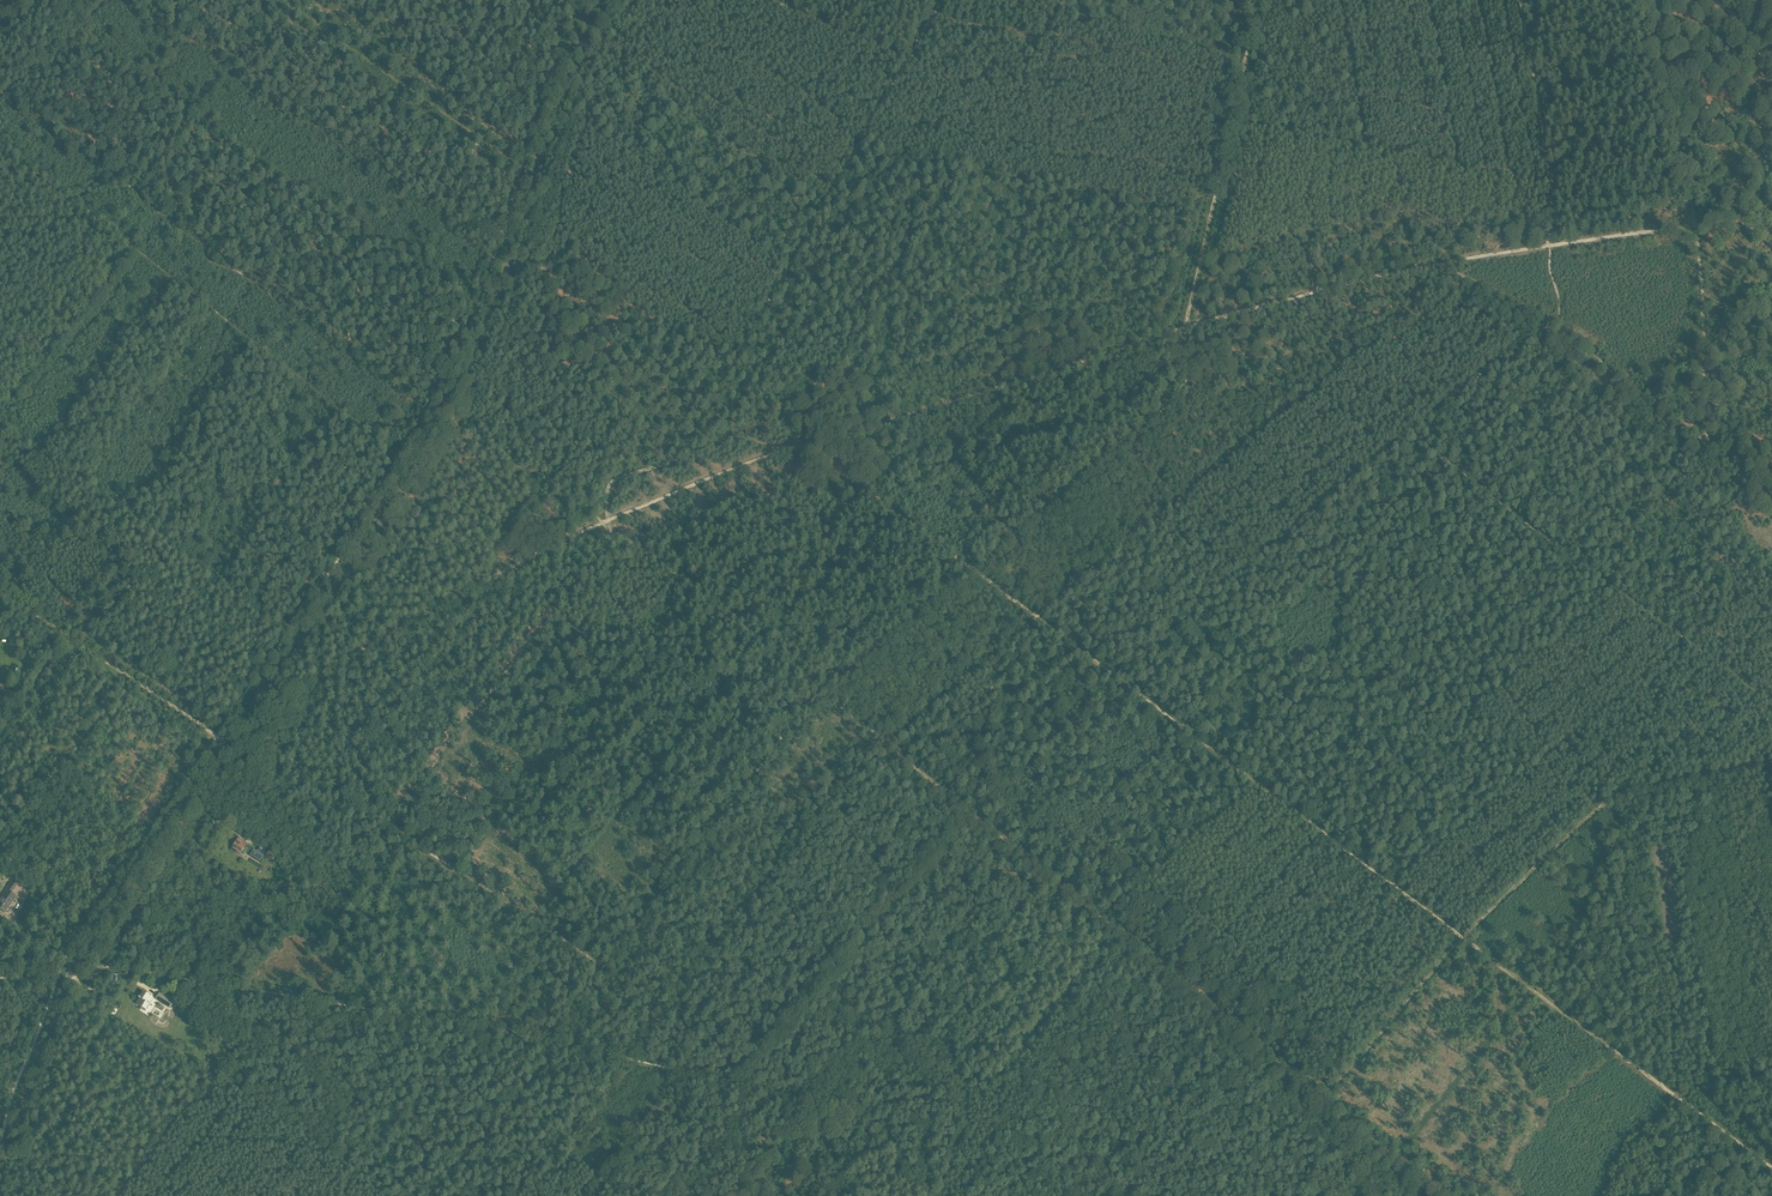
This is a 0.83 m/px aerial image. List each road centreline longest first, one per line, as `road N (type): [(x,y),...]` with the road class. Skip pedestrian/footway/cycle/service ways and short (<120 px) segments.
road 1 (tertiary): [(0,1184),(75,964),(301,636),(465,377),(599,0)]
road 2 (track): [(1094,657),(804,442),(609,512),(472,583),(228,741)]
road 3 (track): [(618,531),(824,688),(1329,1102)]
road 4 (track): [(602,964),(814,697),(1092,461),(1186,368),(1192,327)]
road 5 (track): [(509,1037),(880,1124),(931,1195)]
road 6 (track): [(76,205),(412,467)]
road 7 (track): [(74,968),(481,1032)]
road 8 (track): [(1192,327),(804,442)]
road 9 (track): [(1548,541),(1261,780)]
road 10 (track): [(1411,438),(1128,680)]
road 11 (track): [(975,812),(733,1089)]
road 12 (track): [(1702,445),(1677,416),(1555,326),(1460,275)]
road 13 (track): [(228,741),(0,585)]
road 14 (track): [(386,817),(602,964)]
road 15 (track): [(1442,264),(1192,327)]
road 16 (track): [(1637,0),(1695,226)]
road 17 (track): [(1695,226),(1702,445)]
road 18 (track): [(1667,1088),(1491,958)]
road 19 (track): [(1491,958),(1321,829)]
road 20 (track): [(1236,117),(1195,325)]
road 21 (track): [(428,1195),(552,1040)]
road 22 (track): [(228,741),(260,742),(386,817)]
road 23 (track): [(1321,829),(1183,726)]
road 24 (track): [(1771,1167),(1667,1088)]

